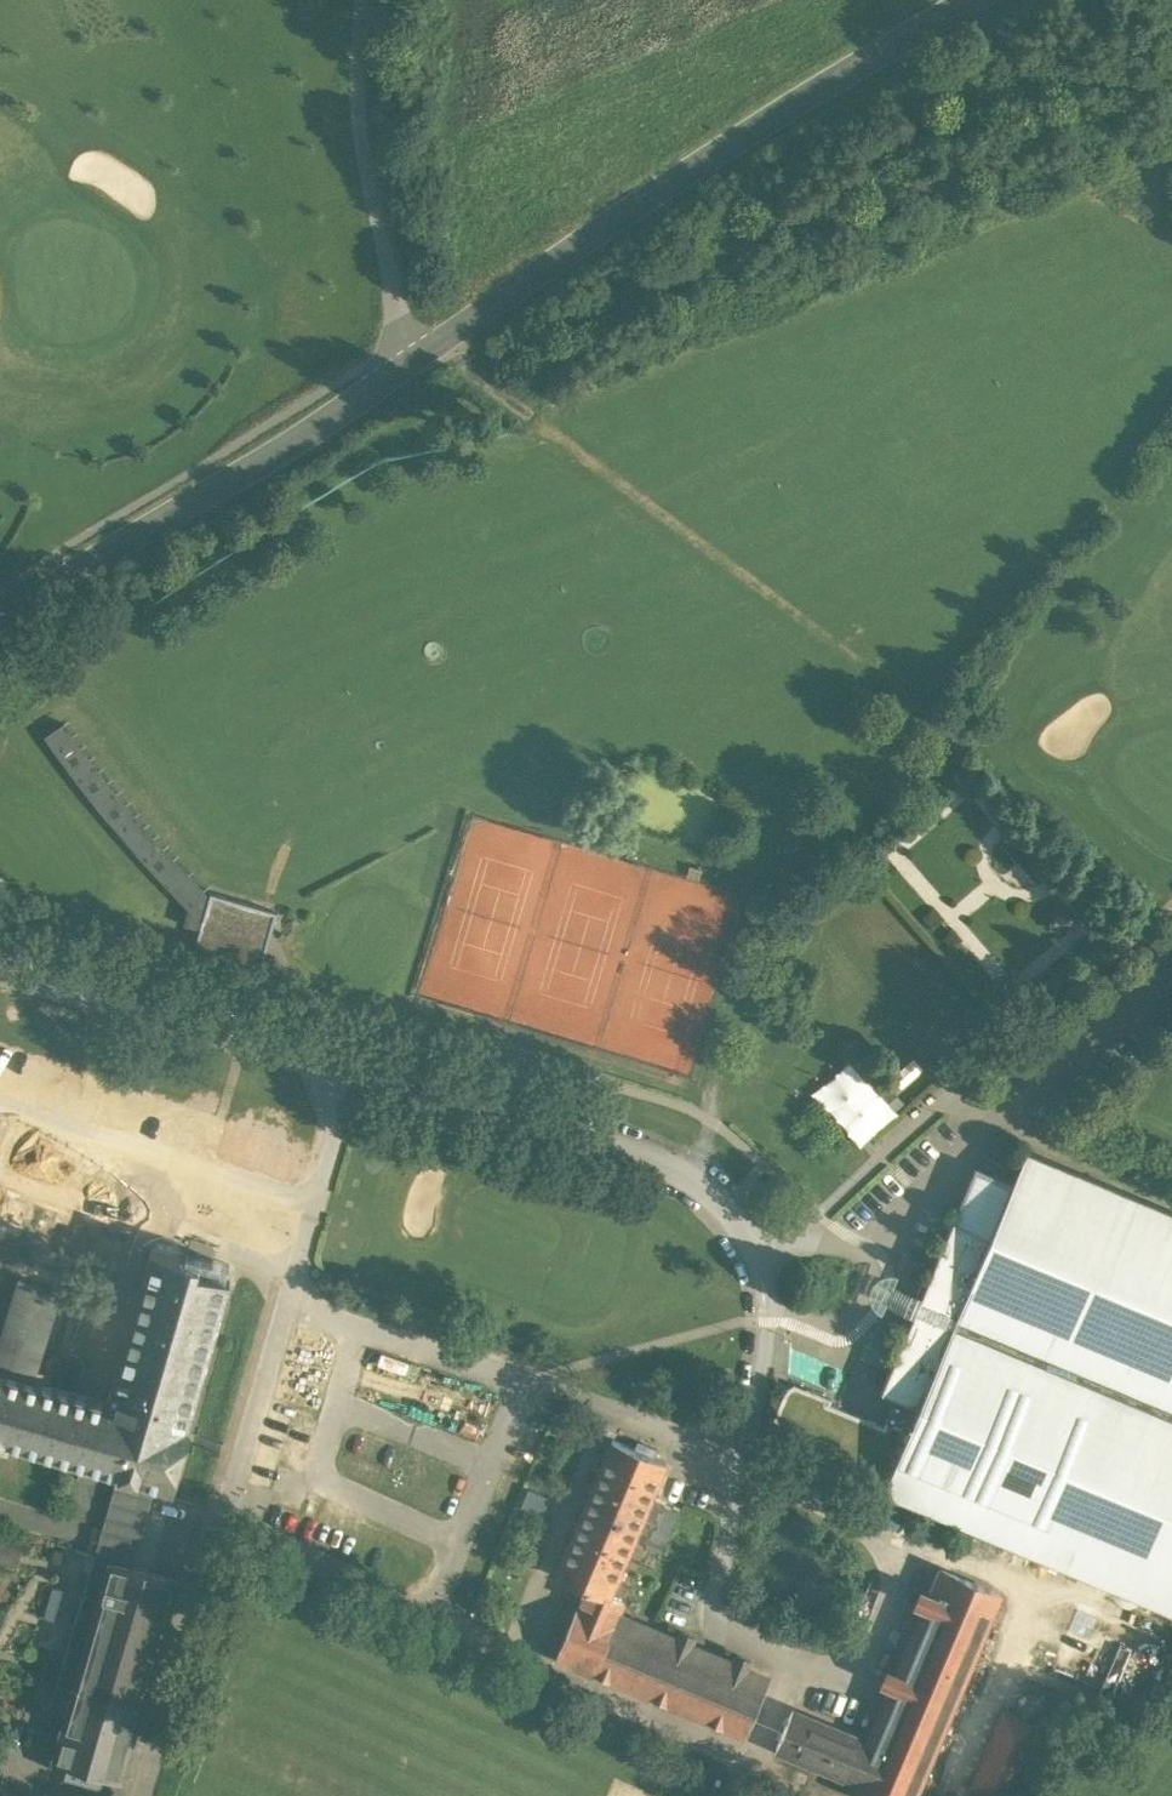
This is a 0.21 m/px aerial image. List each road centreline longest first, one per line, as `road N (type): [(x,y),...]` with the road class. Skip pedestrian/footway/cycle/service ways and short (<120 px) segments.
road 1 (unclassified): [(0,624),(64,576),(283,449),(630,211),(973,0)]
road 2 (track): [(428,353),(1171,893)]
road 3 (track): [(428,353),(402,315),(365,164),(356,89),(363,0)]

